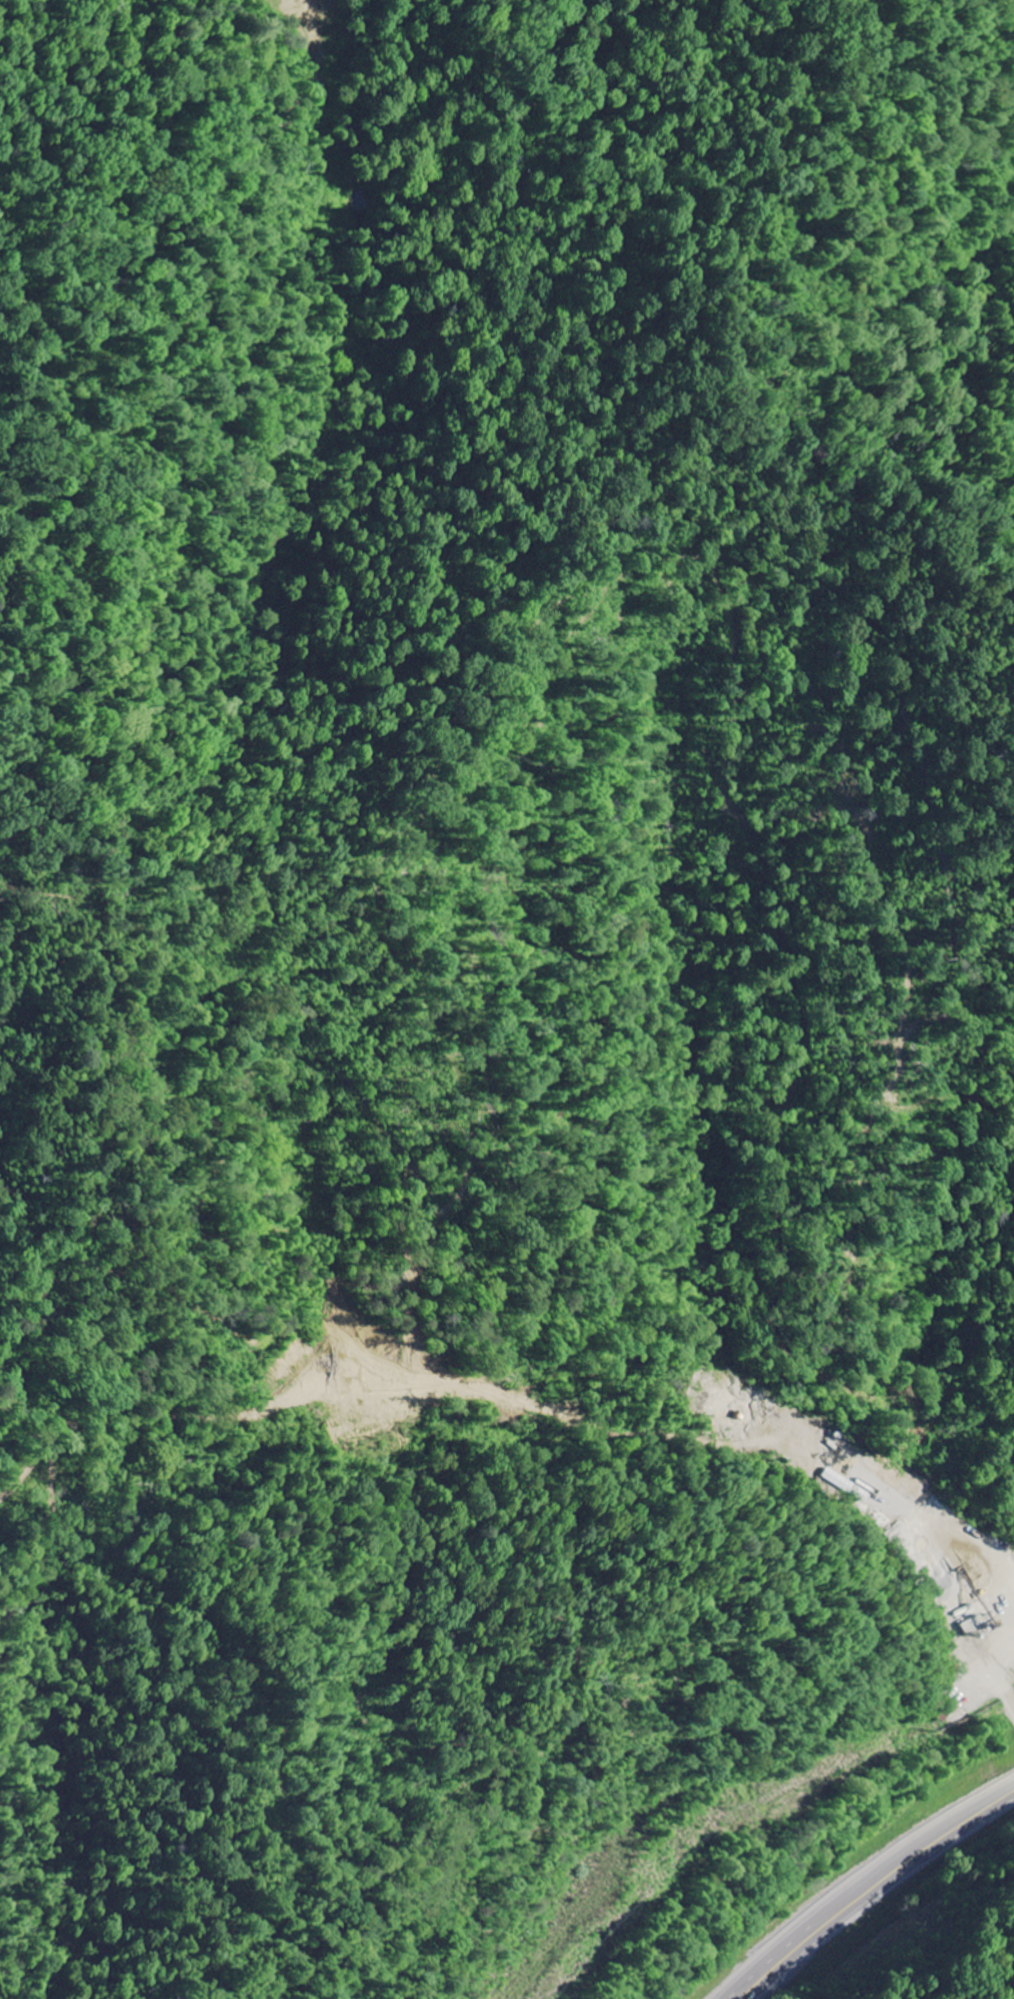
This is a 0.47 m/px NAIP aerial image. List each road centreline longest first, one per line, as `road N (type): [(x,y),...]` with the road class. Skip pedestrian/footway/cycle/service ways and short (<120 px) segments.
road 1 (trunk): [(742,1998),(854,1900),(1013,1794)]

